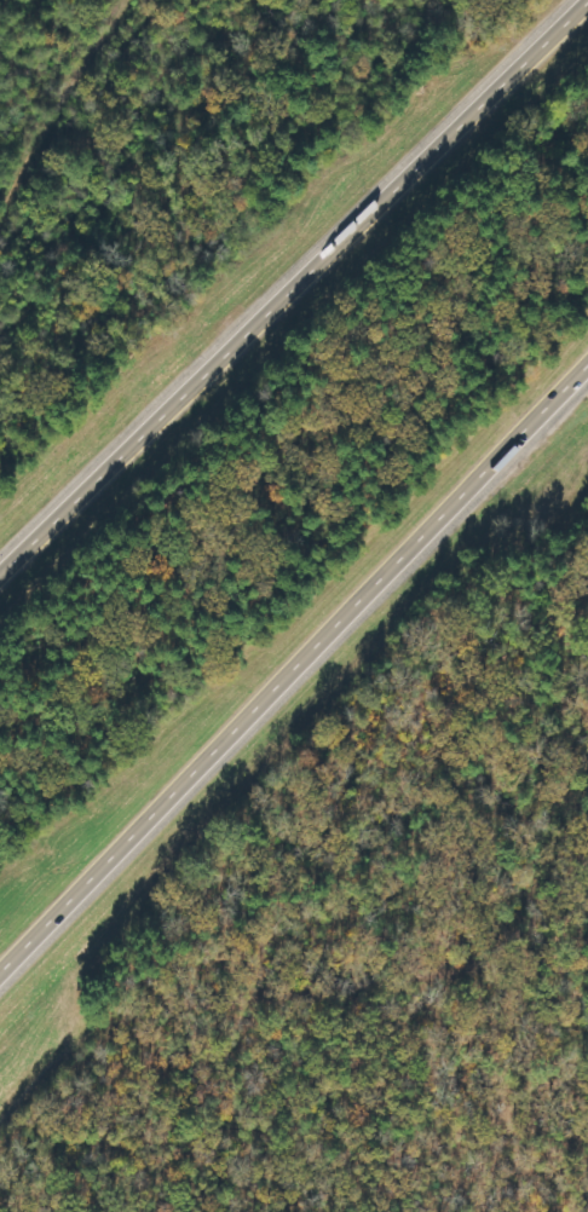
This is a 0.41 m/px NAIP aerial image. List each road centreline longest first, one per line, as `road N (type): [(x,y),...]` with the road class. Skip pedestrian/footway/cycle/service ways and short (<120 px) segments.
road 1 (motorway): [(0,974),(587,368)]
road 2 (motorway): [(587,3),(0,572)]

